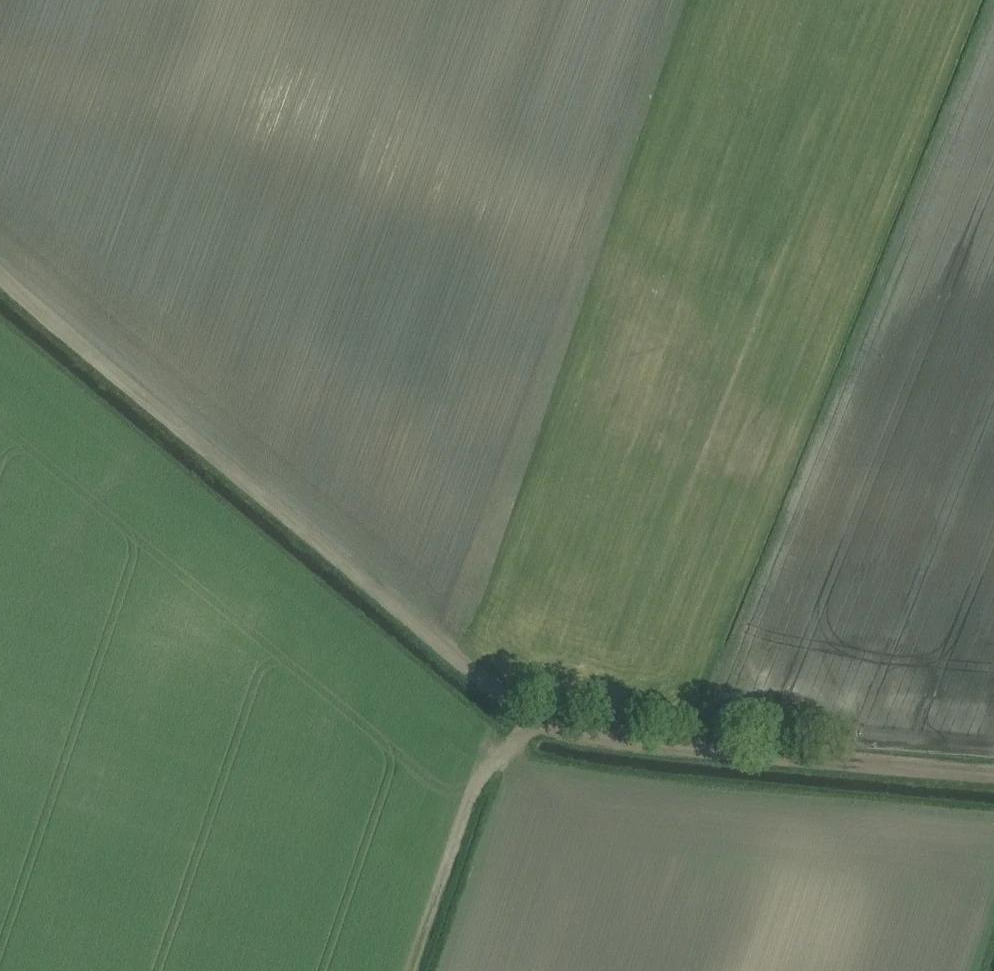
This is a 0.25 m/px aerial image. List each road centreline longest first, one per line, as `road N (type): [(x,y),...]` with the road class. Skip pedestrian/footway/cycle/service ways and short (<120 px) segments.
road 1 (track): [(0,283),(486,683),(547,724),(993,766)]

